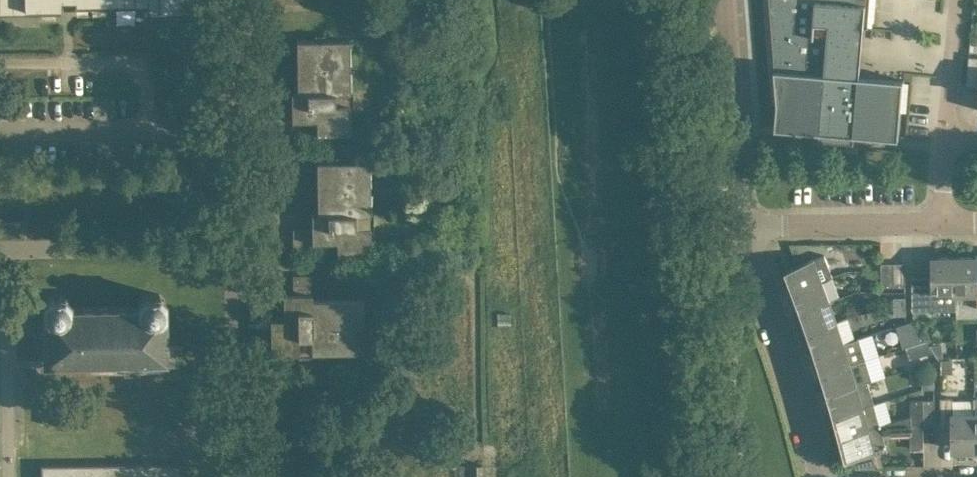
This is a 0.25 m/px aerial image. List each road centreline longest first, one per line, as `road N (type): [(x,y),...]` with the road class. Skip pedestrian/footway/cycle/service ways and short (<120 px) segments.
road 1 (residential): [(824,476),(746,220)]
road 2 (residential): [(228,245),(228,0)]
road 3 (residential): [(238,476),(228,245)]
road 4 (residential): [(228,245),(0,250)]
road 5 (residential): [(746,220),(726,0)]
road 6 (residential): [(746,220),(938,224)]
road 7 (residential): [(12,476),(9,329),(0,322)]
road 8 (residential): [(946,139),(959,0)]

